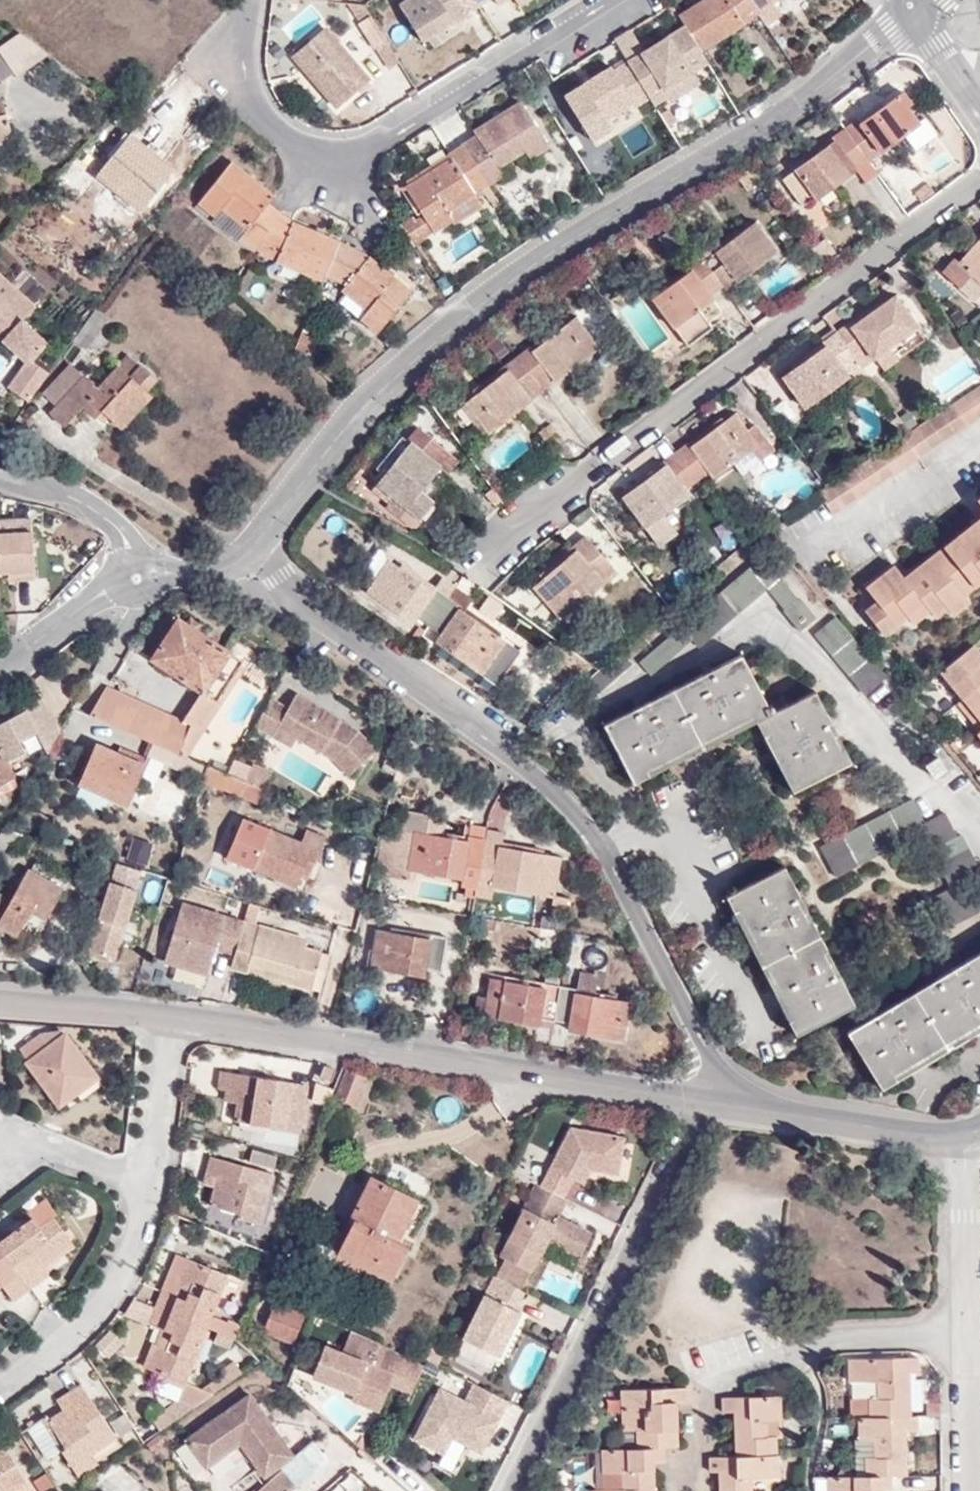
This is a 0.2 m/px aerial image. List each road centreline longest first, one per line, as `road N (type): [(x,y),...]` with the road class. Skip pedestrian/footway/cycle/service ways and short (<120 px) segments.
road 1 (tertiary): [(910,5),(795,109),(657,182),(499,283),(366,400),(240,550)]
road 2 (residential): [(979,816),(958,791),(905,778),(845,692),(764,617),(572,727),(591,770),(622,792),(679,789),(688,836)]
road 3 (residential): [(979,182),(471,573)]
road 4 (tertiary): [(703,1102),(169,1019)]
road 5 (residential): [(608,0),(365,148),(332,150),(298,140),(266,118),(245,50),(249,0)]
road 6 (unclassified): [(240,550),(550,768),(588,798),(608,841)]
road 7 (residential): [(509,1490),(703,1102)]
road 8 (residential): [(967,1329),(824,1338),(703,1383),(690,1490)]
road 9 (unclassified): [(608,841),(707,1048),(745,1109)]
road 10 (residential): [(0,1379),(85,1316),(153,1219),(156,1185)]
road 11 (tertiary): [(963,1140),(745,1109)]
road 12 (residential): [(979,434),(803,550)]
road 13 (residential): [(688,836),(716,953),(758,1024)]
road 14 (residential): [(963,1140),(967,1329)]
road 15 (tertiary): [(169,1019),(0,1000)]
road 16 (residential): [(133,562),(123,532),(97,512),(0,479)]
road 17 (residential): [(156,1185),(169,1019)]
road 18 (residential): [(967,1329),(971,1490)]
road 19 (tertiary): [(120,581),(0,660)]
road 20 (residential): [(156,1185),(35,1144)]

